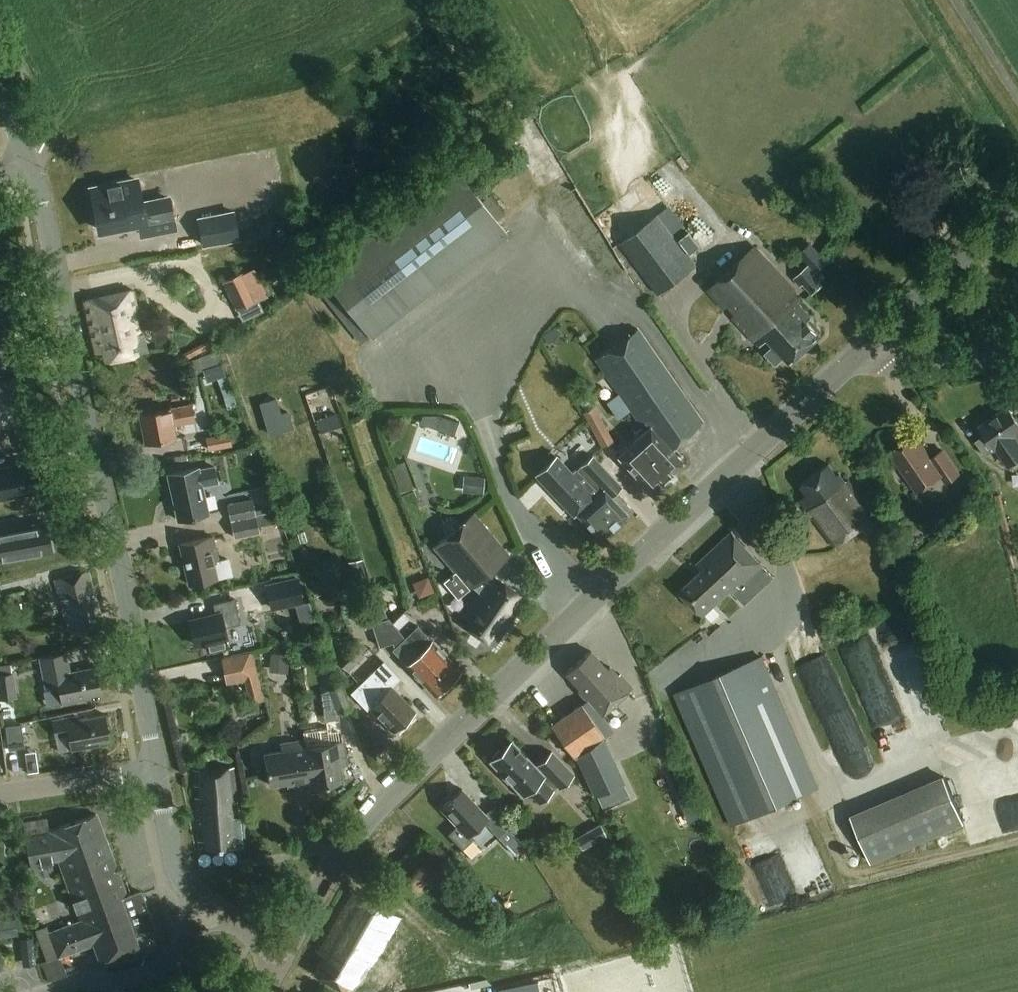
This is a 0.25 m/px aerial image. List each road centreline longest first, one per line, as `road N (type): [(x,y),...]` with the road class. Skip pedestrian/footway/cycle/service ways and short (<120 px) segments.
road 1 (tertiary): [(284,945),(384,800),(865,350)]
road 2 (unclassified): [(156,770),(47,214),(30,164)]
road 3 (tertiary): [(865,350),(1017,206)]
road 4 (residential): [(48,991),(137,975),(176,955),(210,906)]
road 5 (unclassified): [(865,350),(901,365),(935,368),(1017,345)]
road 6 (residential): [(0,792),(156,770)]
road 7 (unclassified): [(210,906),(180,877),(156,770)]

